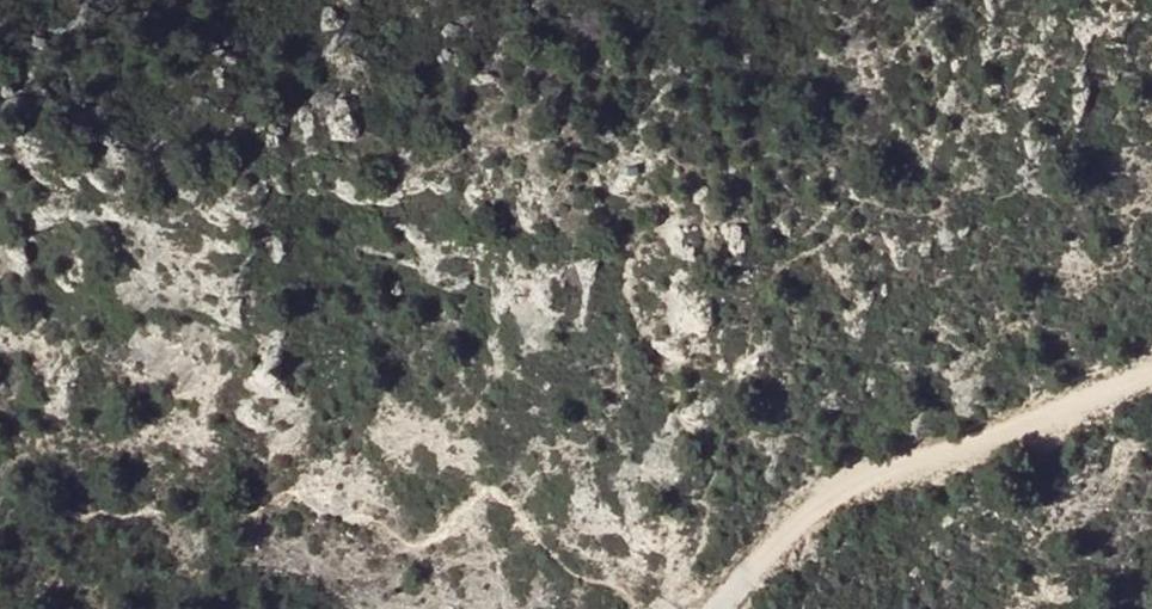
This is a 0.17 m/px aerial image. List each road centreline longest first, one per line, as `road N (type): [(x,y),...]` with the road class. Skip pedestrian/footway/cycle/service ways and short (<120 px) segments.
road 1 (track): [(714,608),(799,518),(892,465),(1151,371)]

